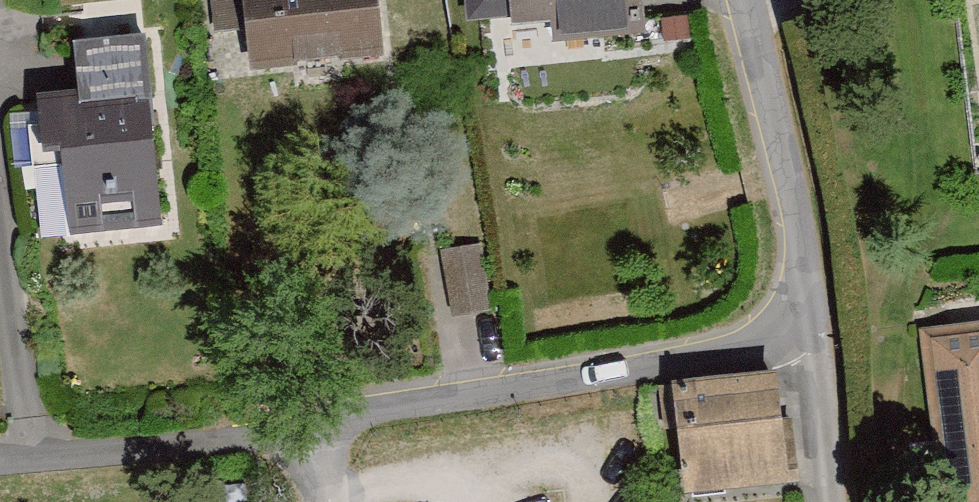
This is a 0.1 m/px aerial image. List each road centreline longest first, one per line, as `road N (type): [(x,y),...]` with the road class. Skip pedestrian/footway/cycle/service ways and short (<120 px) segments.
road 1 (residential): [(813,334),(369,412),(315,434)]
road 2 (residential): [(746,0),(813,334)]
road 3 (residential): [(315,434),(0,464)]
road 4 (residential): [(832,501),(813,334)]

